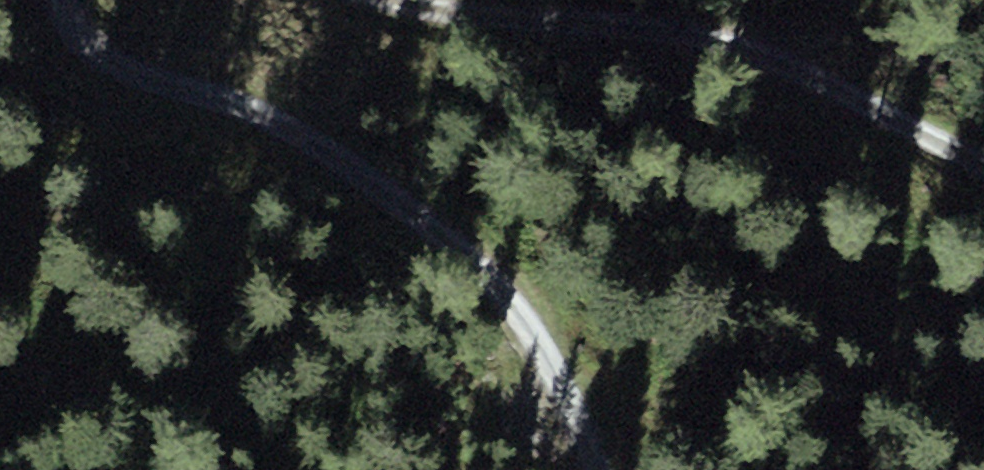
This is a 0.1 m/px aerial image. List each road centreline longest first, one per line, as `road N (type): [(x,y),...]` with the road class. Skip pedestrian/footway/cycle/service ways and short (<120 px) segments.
road 1 (track): [(64,0),(74,24),(142,85),(245,105),(290,127),(403,203),(499,284),(561,371),(607,469)]
road 2 (track): [(983,160),(839,88),(707,36),(513,28),(424,0)]

